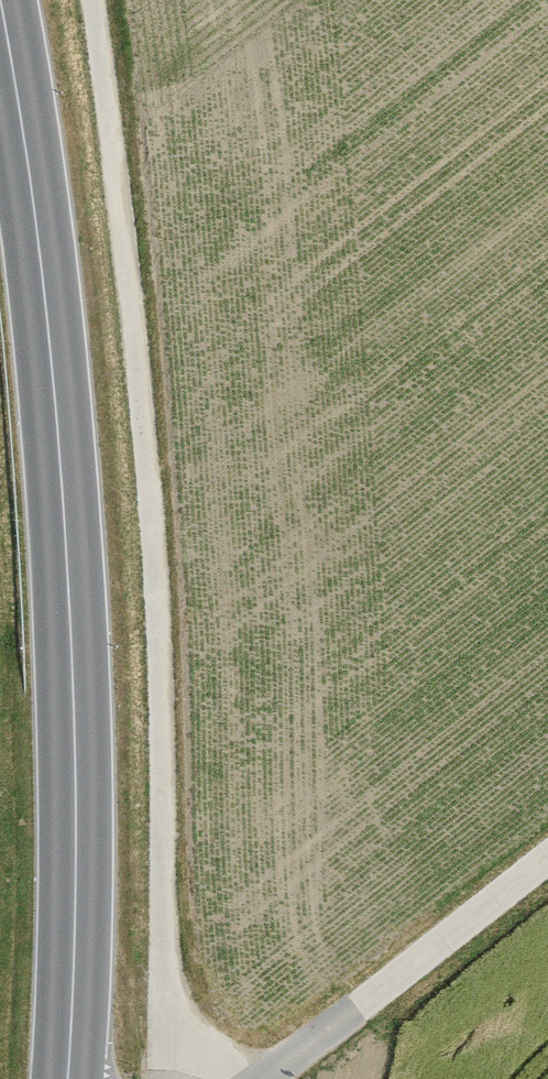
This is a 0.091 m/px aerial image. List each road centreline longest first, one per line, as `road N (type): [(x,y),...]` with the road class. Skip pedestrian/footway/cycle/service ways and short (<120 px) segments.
road 1 (secondary): [(1,0),(57,445),(80,832),(67,1078)]
road 2 (track): [(166,1078),(162,604),(92,0)]

